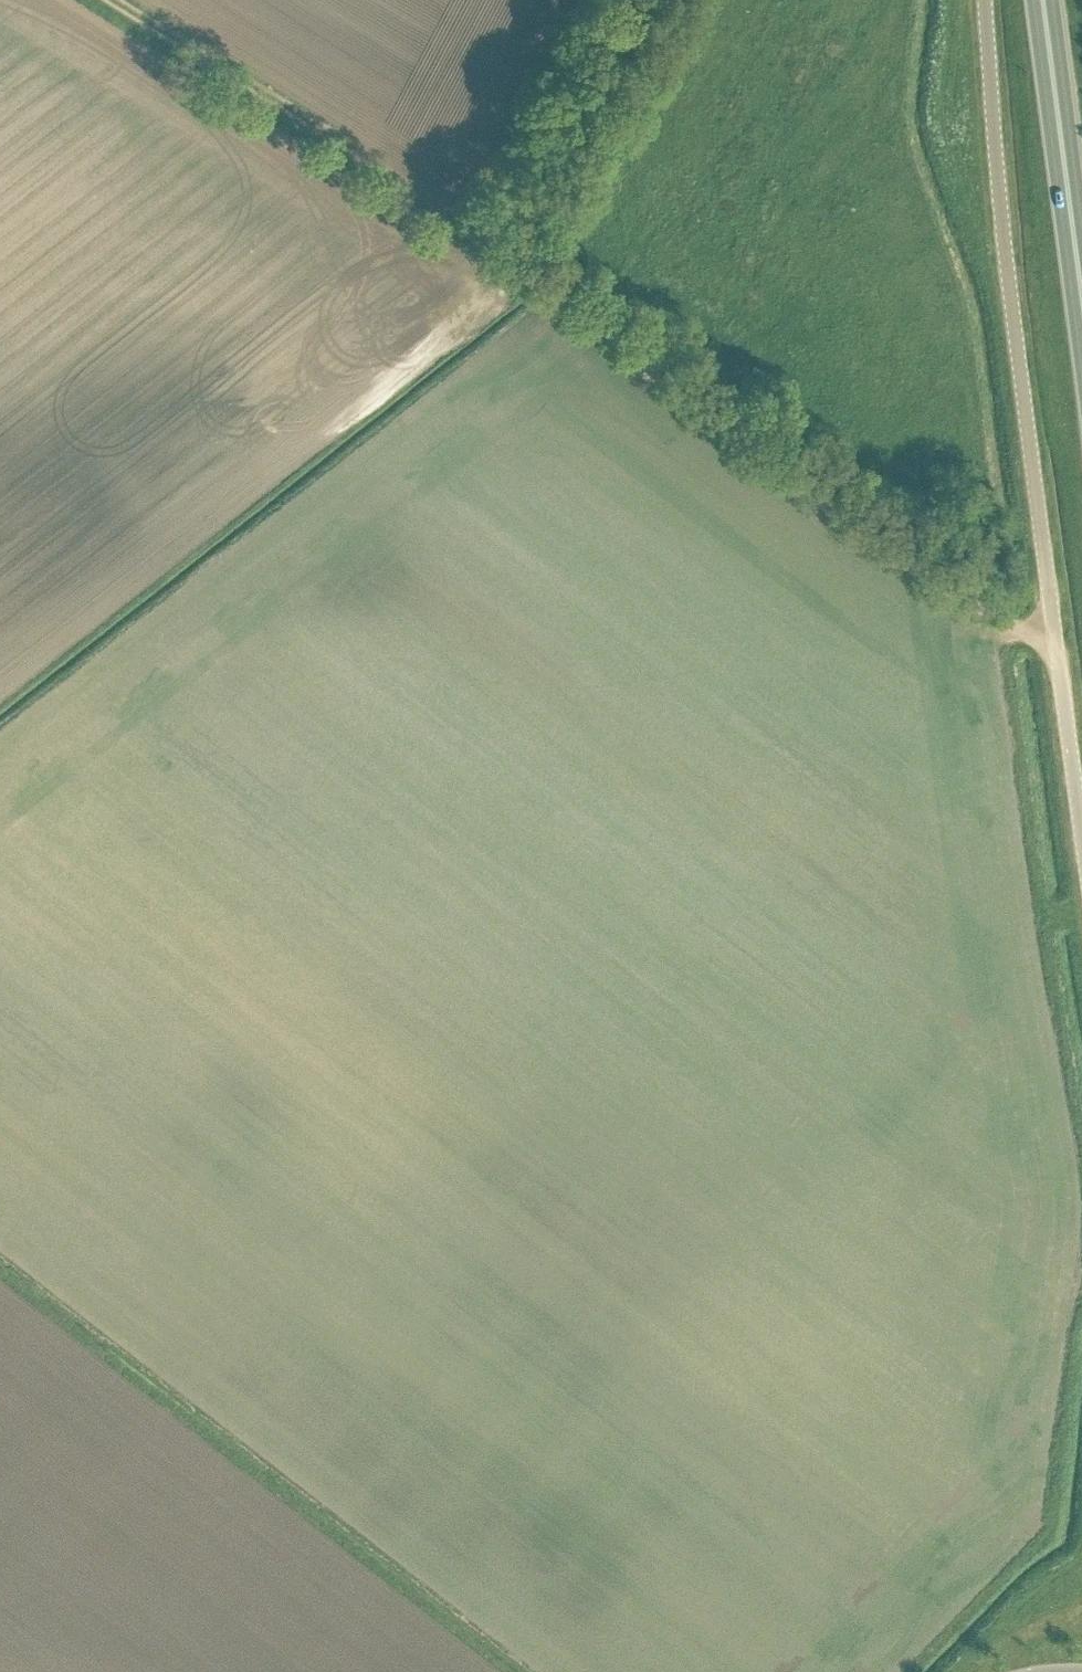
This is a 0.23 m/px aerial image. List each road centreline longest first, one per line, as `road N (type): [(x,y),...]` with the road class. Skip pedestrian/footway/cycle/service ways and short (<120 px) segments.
road 1 (track): [(121,0),(459,220),(827,504),(1058,653)]
road 2 (unclassified): [(985,0),(1004,260),(1081,822)]
road 3 (trunk): [(1043,0),(1081,296)]

